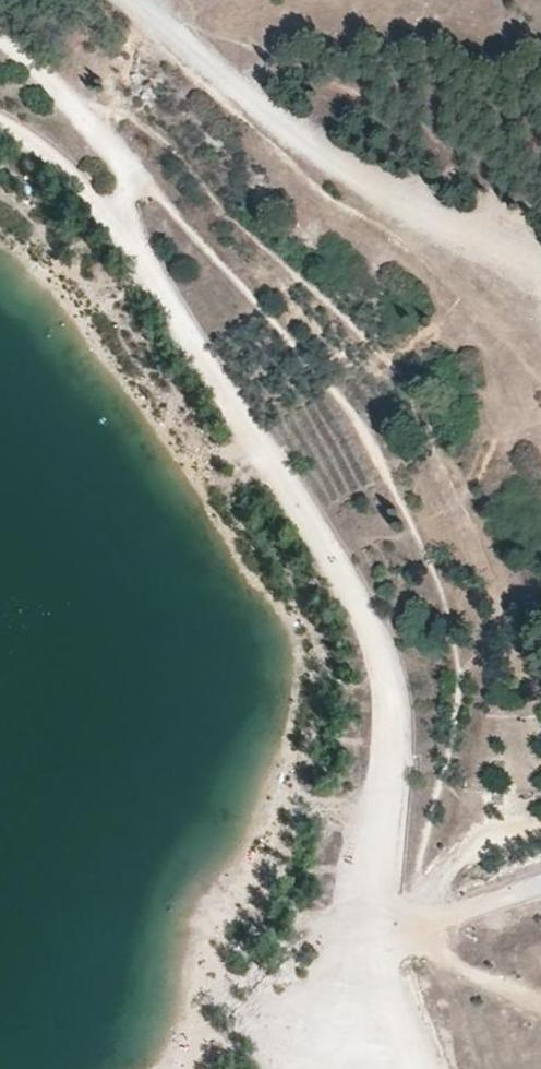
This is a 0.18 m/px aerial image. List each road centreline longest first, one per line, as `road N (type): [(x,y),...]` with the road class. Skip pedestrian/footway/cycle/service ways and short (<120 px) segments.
road 1 (track): [(421,1068),(382,936),(380,857),(392,765),(384,668),(354,590),(89,192),(0,125)]
road 2 (track): [(540,261),(319,153),(148,12),(120,0)]
road 3 (track): [(0,36),(144,178),(118,230)]
road 4 (track): [(382,936),(540,881)]

